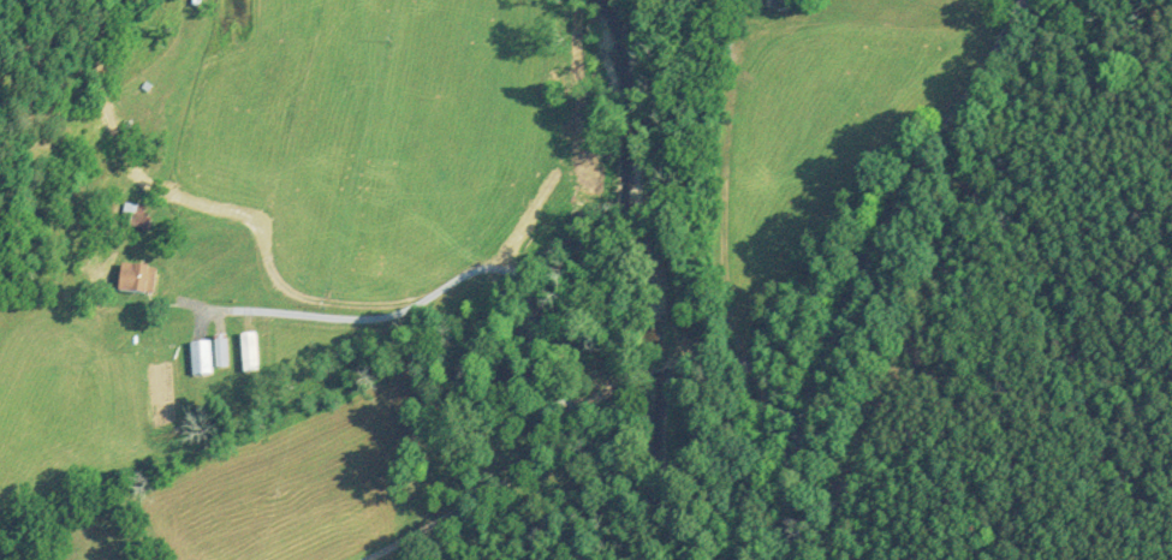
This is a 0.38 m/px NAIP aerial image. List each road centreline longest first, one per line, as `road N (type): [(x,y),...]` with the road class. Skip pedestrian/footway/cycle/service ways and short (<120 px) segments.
road 1 (residential): [(785,507),(713,332),(650,348),(600,375),(291,559)]
road 2 (residential): [(588,382),(539,246),(494,231),(418,280),(251,328),(202,317),(165,252)]
road 3 (tertiary): [(785,507),(826,362),(867,257),(1029,0)]

